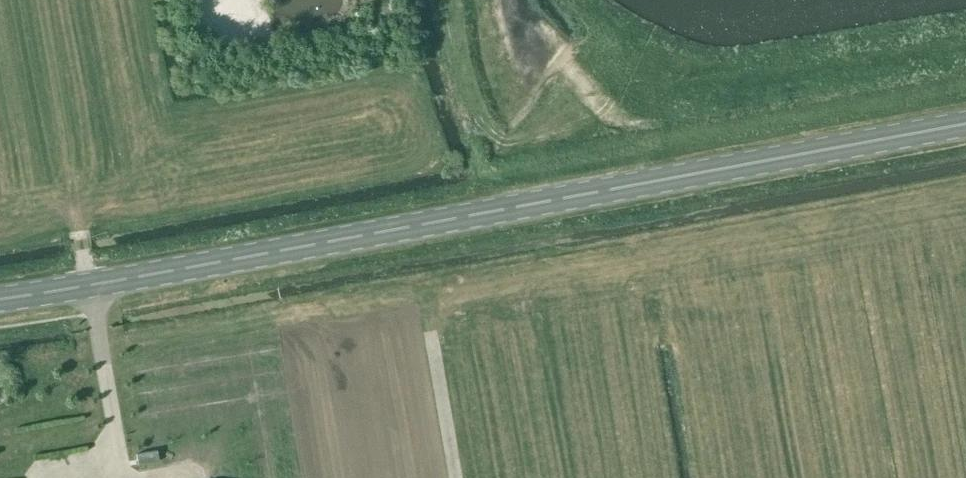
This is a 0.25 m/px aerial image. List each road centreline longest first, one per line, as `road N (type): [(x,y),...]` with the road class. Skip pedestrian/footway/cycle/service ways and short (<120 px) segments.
road 1 (primary): [(965,124),(0,300)]
road 2 (track): [(431,338),(455,477)]
road 3 (residential): [(516,117),(476,0)]

